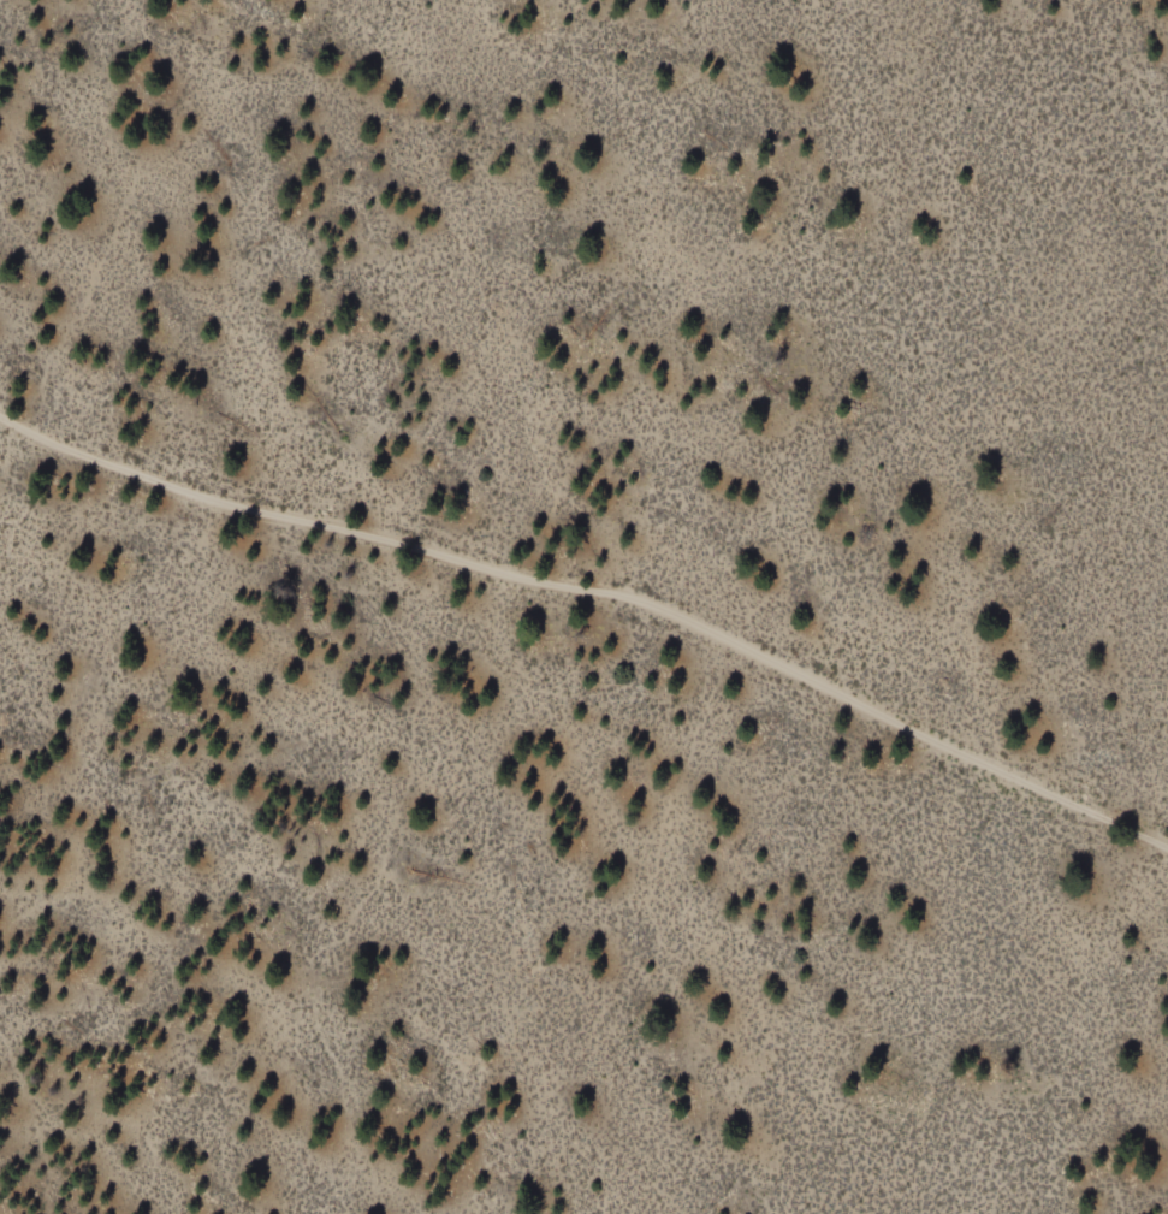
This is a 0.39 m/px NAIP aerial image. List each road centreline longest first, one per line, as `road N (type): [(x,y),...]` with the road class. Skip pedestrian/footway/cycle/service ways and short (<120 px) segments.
road 1 (residential): [(0,424),(196,503),(532,590),(645,608),(1167,855)]

